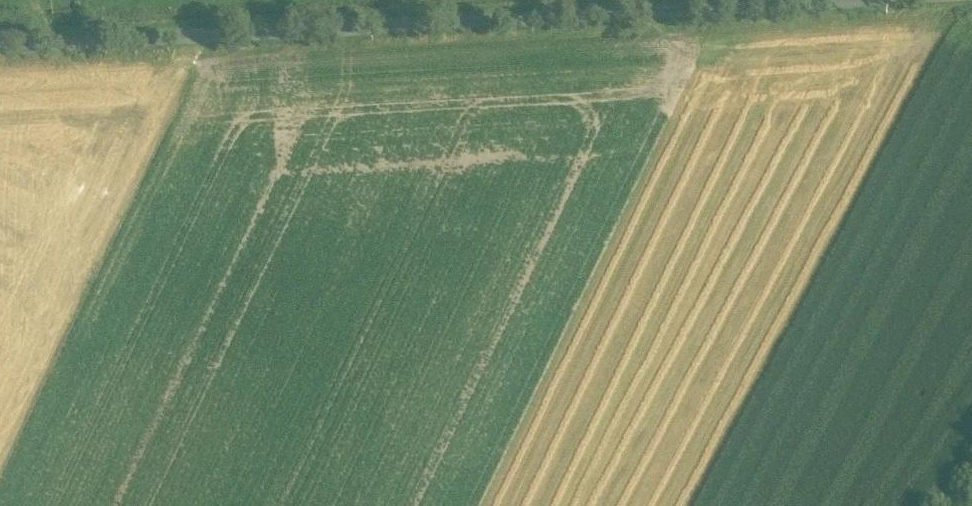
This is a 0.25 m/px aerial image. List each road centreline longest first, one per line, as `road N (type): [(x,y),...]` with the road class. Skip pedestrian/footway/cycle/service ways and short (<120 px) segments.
road 1 (unclassified): [(898,0),(0,52)]

